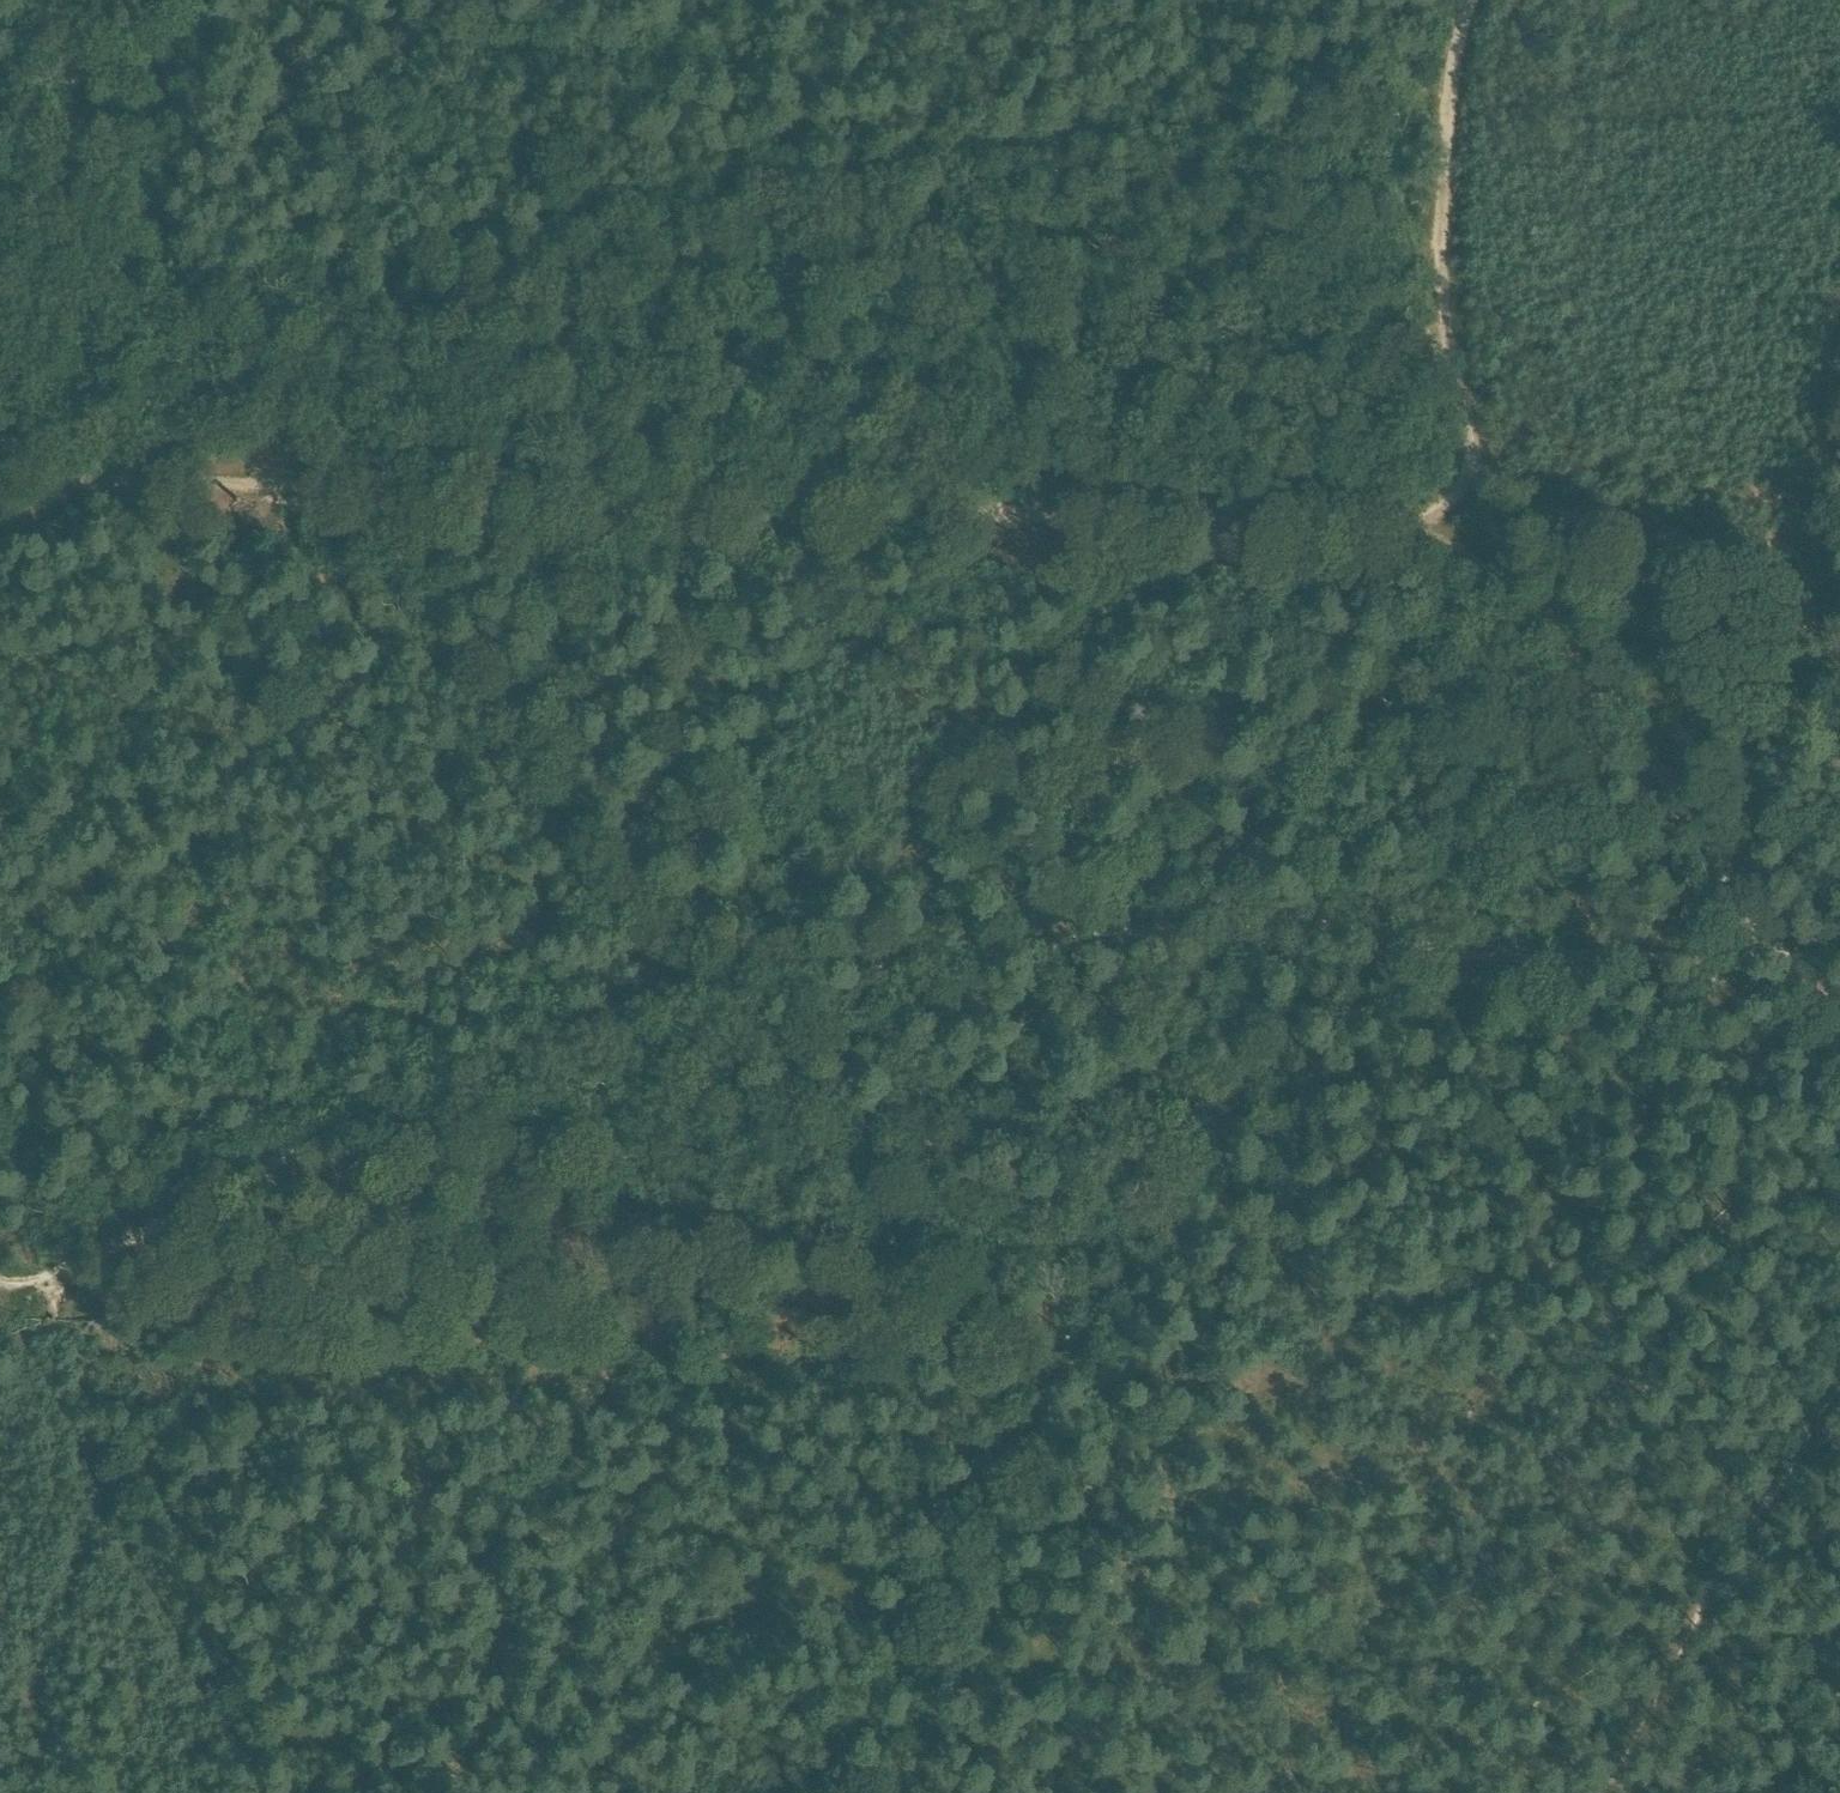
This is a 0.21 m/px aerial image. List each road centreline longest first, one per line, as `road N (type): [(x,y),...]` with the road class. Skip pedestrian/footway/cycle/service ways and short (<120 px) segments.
road 1 (track): [(0,474),(1500,534)]
road 2 (track): [(1448,954),(1291,917),(1250,920),(1211,936),(1122,929),(1001,954),(667,988)]
road 3 (track): [(45,1279),(348,1129),(667,988)]
road 4 (track): [(667,988),(586,879),(298,544),(297,488)]
road 5 (track): [(1475,0),(1445,110),(1445,316),(1500,534)]
road 6 (track): [(1500,534),(1509,559),(1783,959)]
road 7 (track): [(90,0),(1,474)]
road 8 (track): [(1839,639),(1763,602),(1673,542),(1639,534),(1500,534)]
road 9 (track): [(1783,959),(1448,954)]

